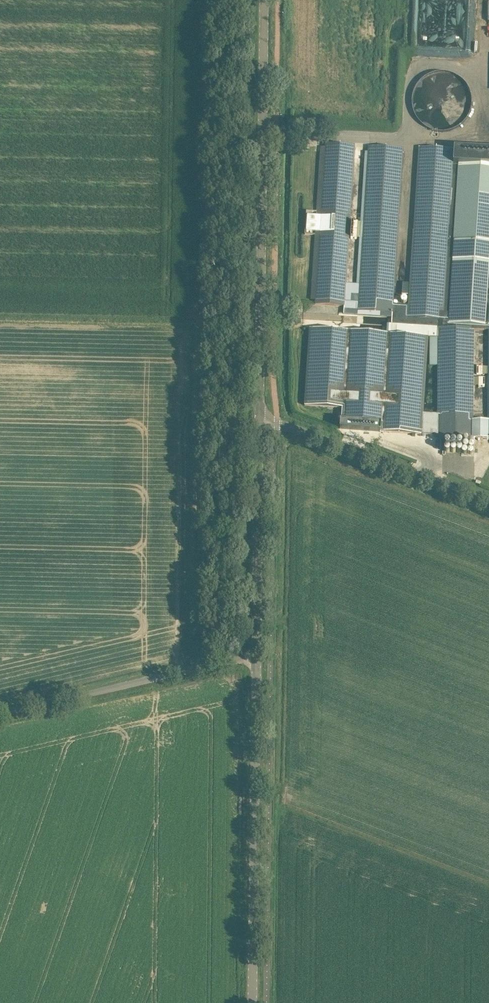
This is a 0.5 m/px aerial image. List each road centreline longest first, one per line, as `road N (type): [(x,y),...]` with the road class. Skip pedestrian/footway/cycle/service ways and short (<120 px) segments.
road 1 (unclassified): [(259,423),(265,0)]
road 2 (unclassified): [(252,1002),(255,653)]
road 3 (unclassified): [(255,653),(0,712)]
road 4 (unclassified): [(488,504),(259,423)]
road 5 (unclassified): [(255,653),(259,423)]

